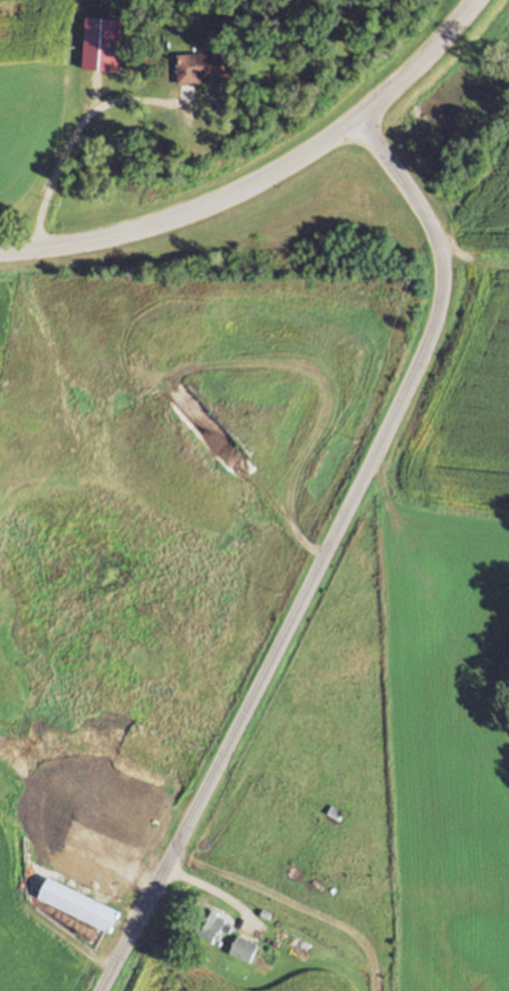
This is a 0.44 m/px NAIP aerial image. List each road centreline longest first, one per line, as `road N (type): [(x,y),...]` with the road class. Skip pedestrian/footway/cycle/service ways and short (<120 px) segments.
road 1 (residential): [(100,990),(344,520),(429,336),(440,296),(439,239),(359,117)]
road 2 (secondary): [(474,0),(359,117),(273,174),(185,214),(66,247),(0,252)]

